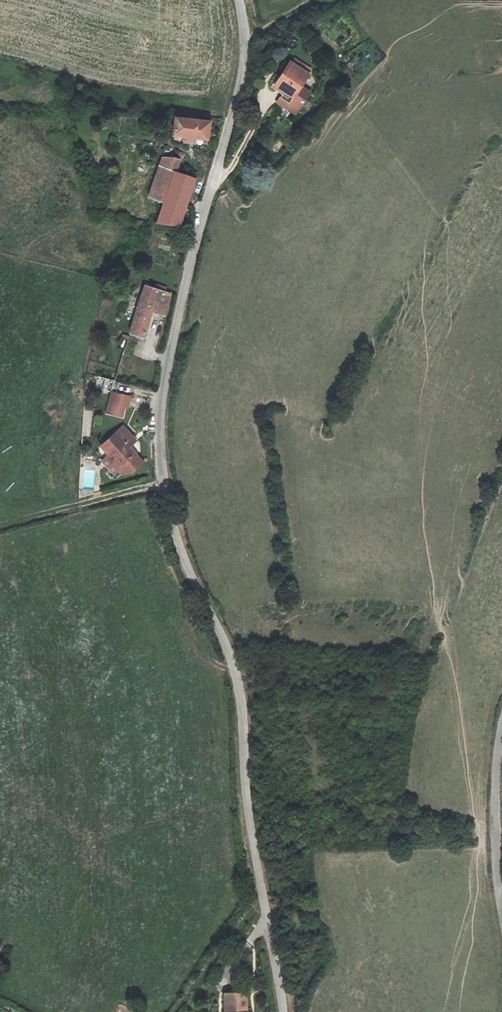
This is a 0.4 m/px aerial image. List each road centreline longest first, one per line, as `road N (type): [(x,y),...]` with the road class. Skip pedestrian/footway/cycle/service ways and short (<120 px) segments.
road 1 (unclassified): [(239,0),(240,87),(189,269),(160,435),(172,526),(237,678),(248,812),(283,1011)]
road 2 (unclassified): [(501,913),(495,835),(501,723)]

